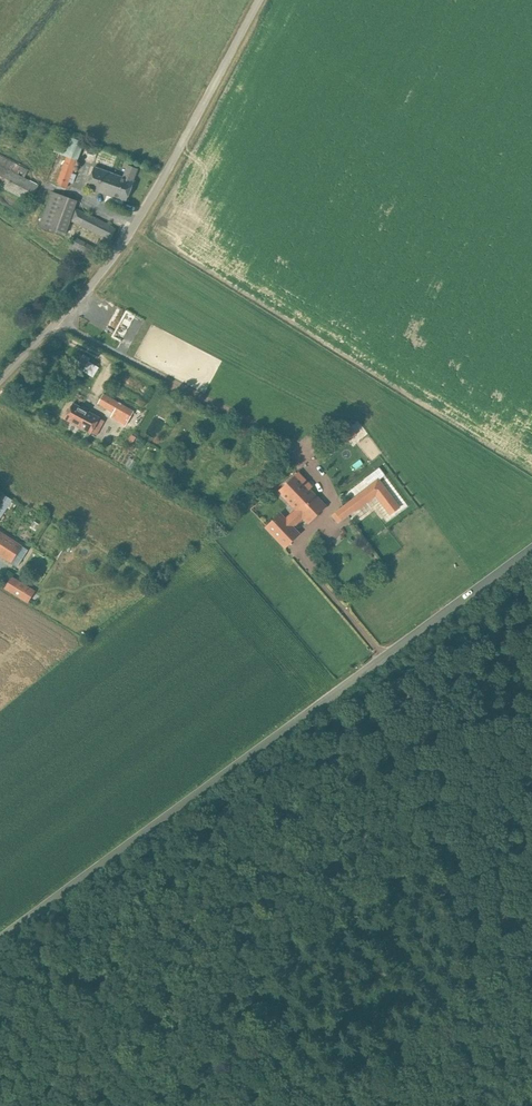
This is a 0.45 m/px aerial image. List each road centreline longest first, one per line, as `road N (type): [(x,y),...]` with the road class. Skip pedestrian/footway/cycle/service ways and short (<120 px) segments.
road 1 (track): [(531,600),(360,718),(250,850),(0,1068)]
road 2 (unclassified): [(531,552),(0,939)]
road 3 (unclassified): [(0,379),(98,278),(152,206),(260,0)]

